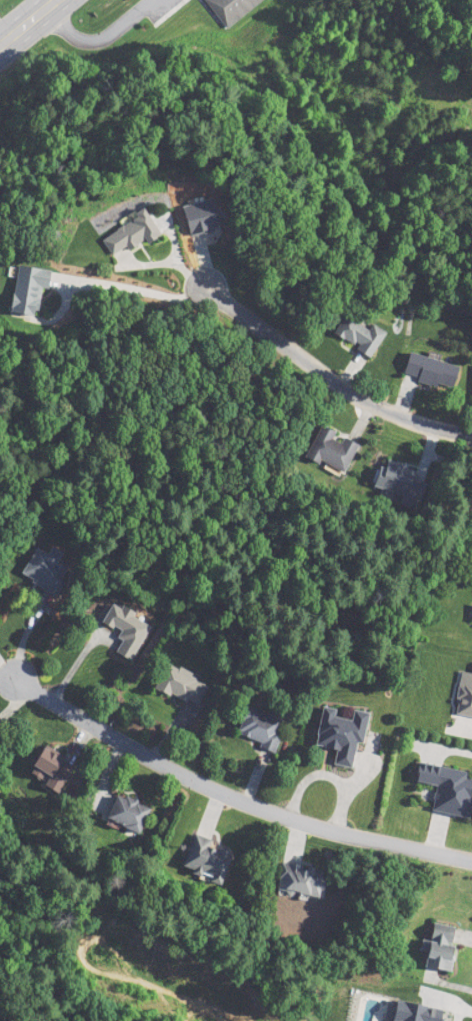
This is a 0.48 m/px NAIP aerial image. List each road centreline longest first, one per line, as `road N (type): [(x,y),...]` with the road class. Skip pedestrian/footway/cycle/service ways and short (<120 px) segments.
road 1 (residential): [(471,862),(250,801),(133,751),(13,673)]
road 2 (residential): [(471,430),(367,402),(207,286)]

